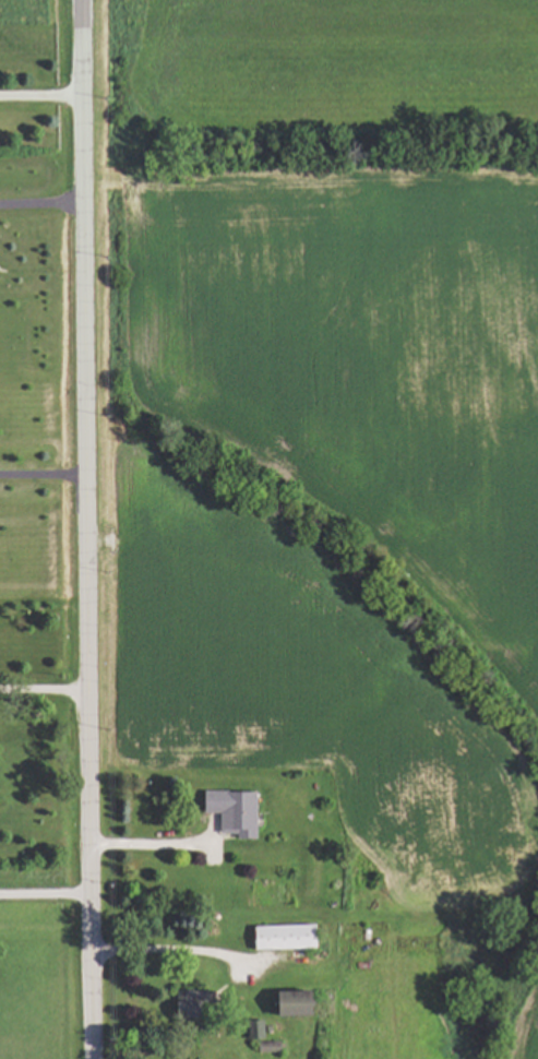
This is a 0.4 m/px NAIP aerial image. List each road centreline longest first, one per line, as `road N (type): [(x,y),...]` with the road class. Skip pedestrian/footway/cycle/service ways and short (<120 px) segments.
road 1 (residential): [(86,1058),(79,0)]

